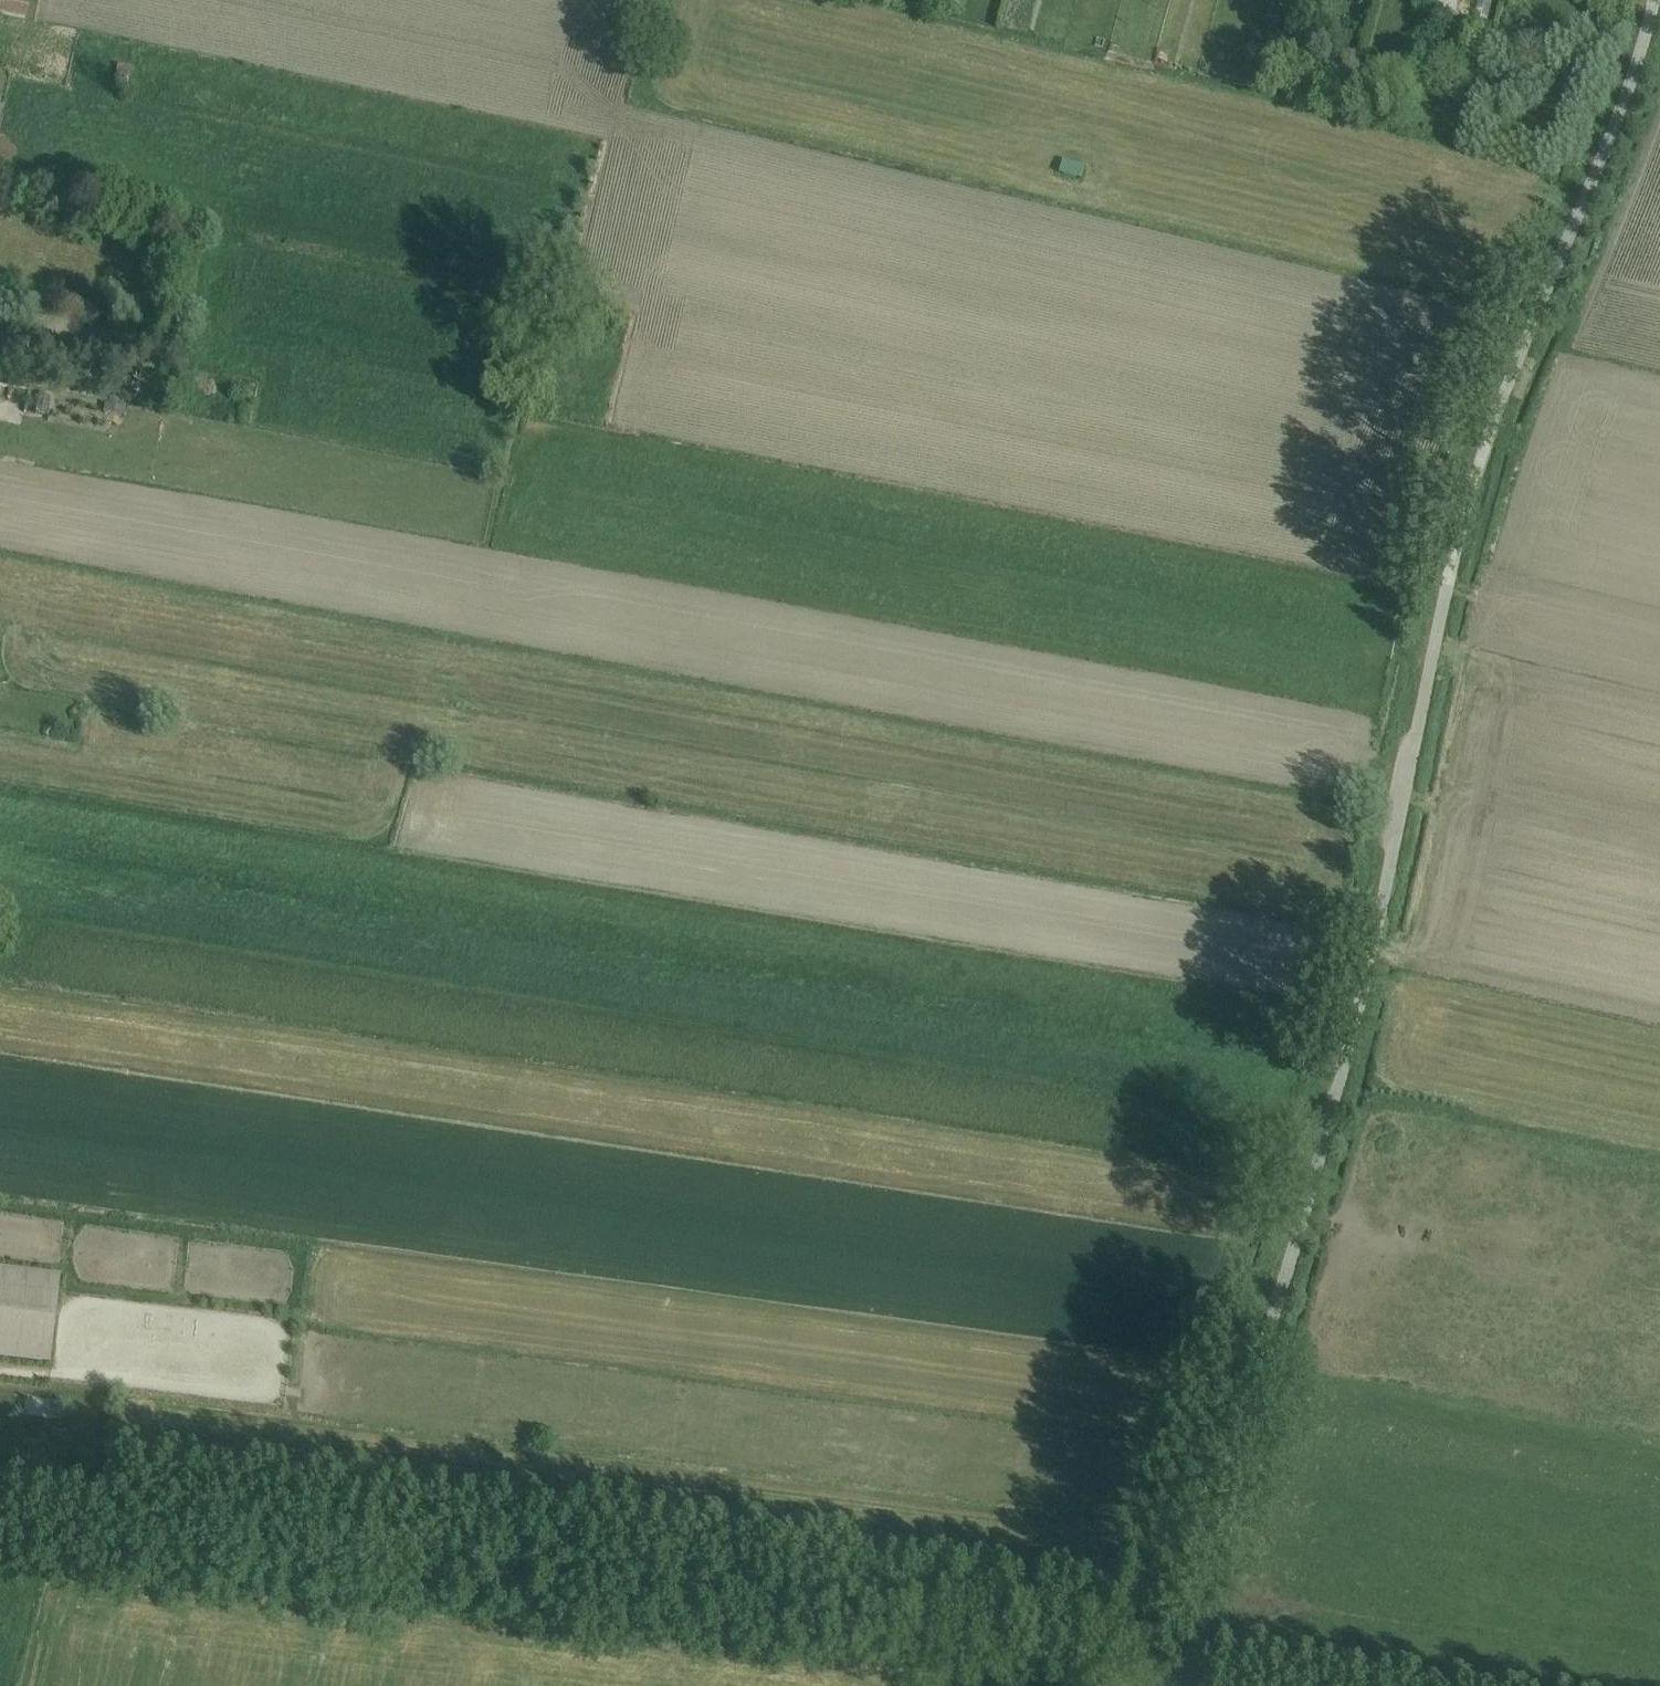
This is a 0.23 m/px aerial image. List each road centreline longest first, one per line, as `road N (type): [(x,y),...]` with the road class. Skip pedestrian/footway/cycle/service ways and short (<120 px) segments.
road 1 (residential): [(1654,0),(1640,61),(1490,443),(1431,657),(1365,1011),(1303,1235),(1147,1670)]
road 2 (residential): [(0,1527),(1147,1670)]

